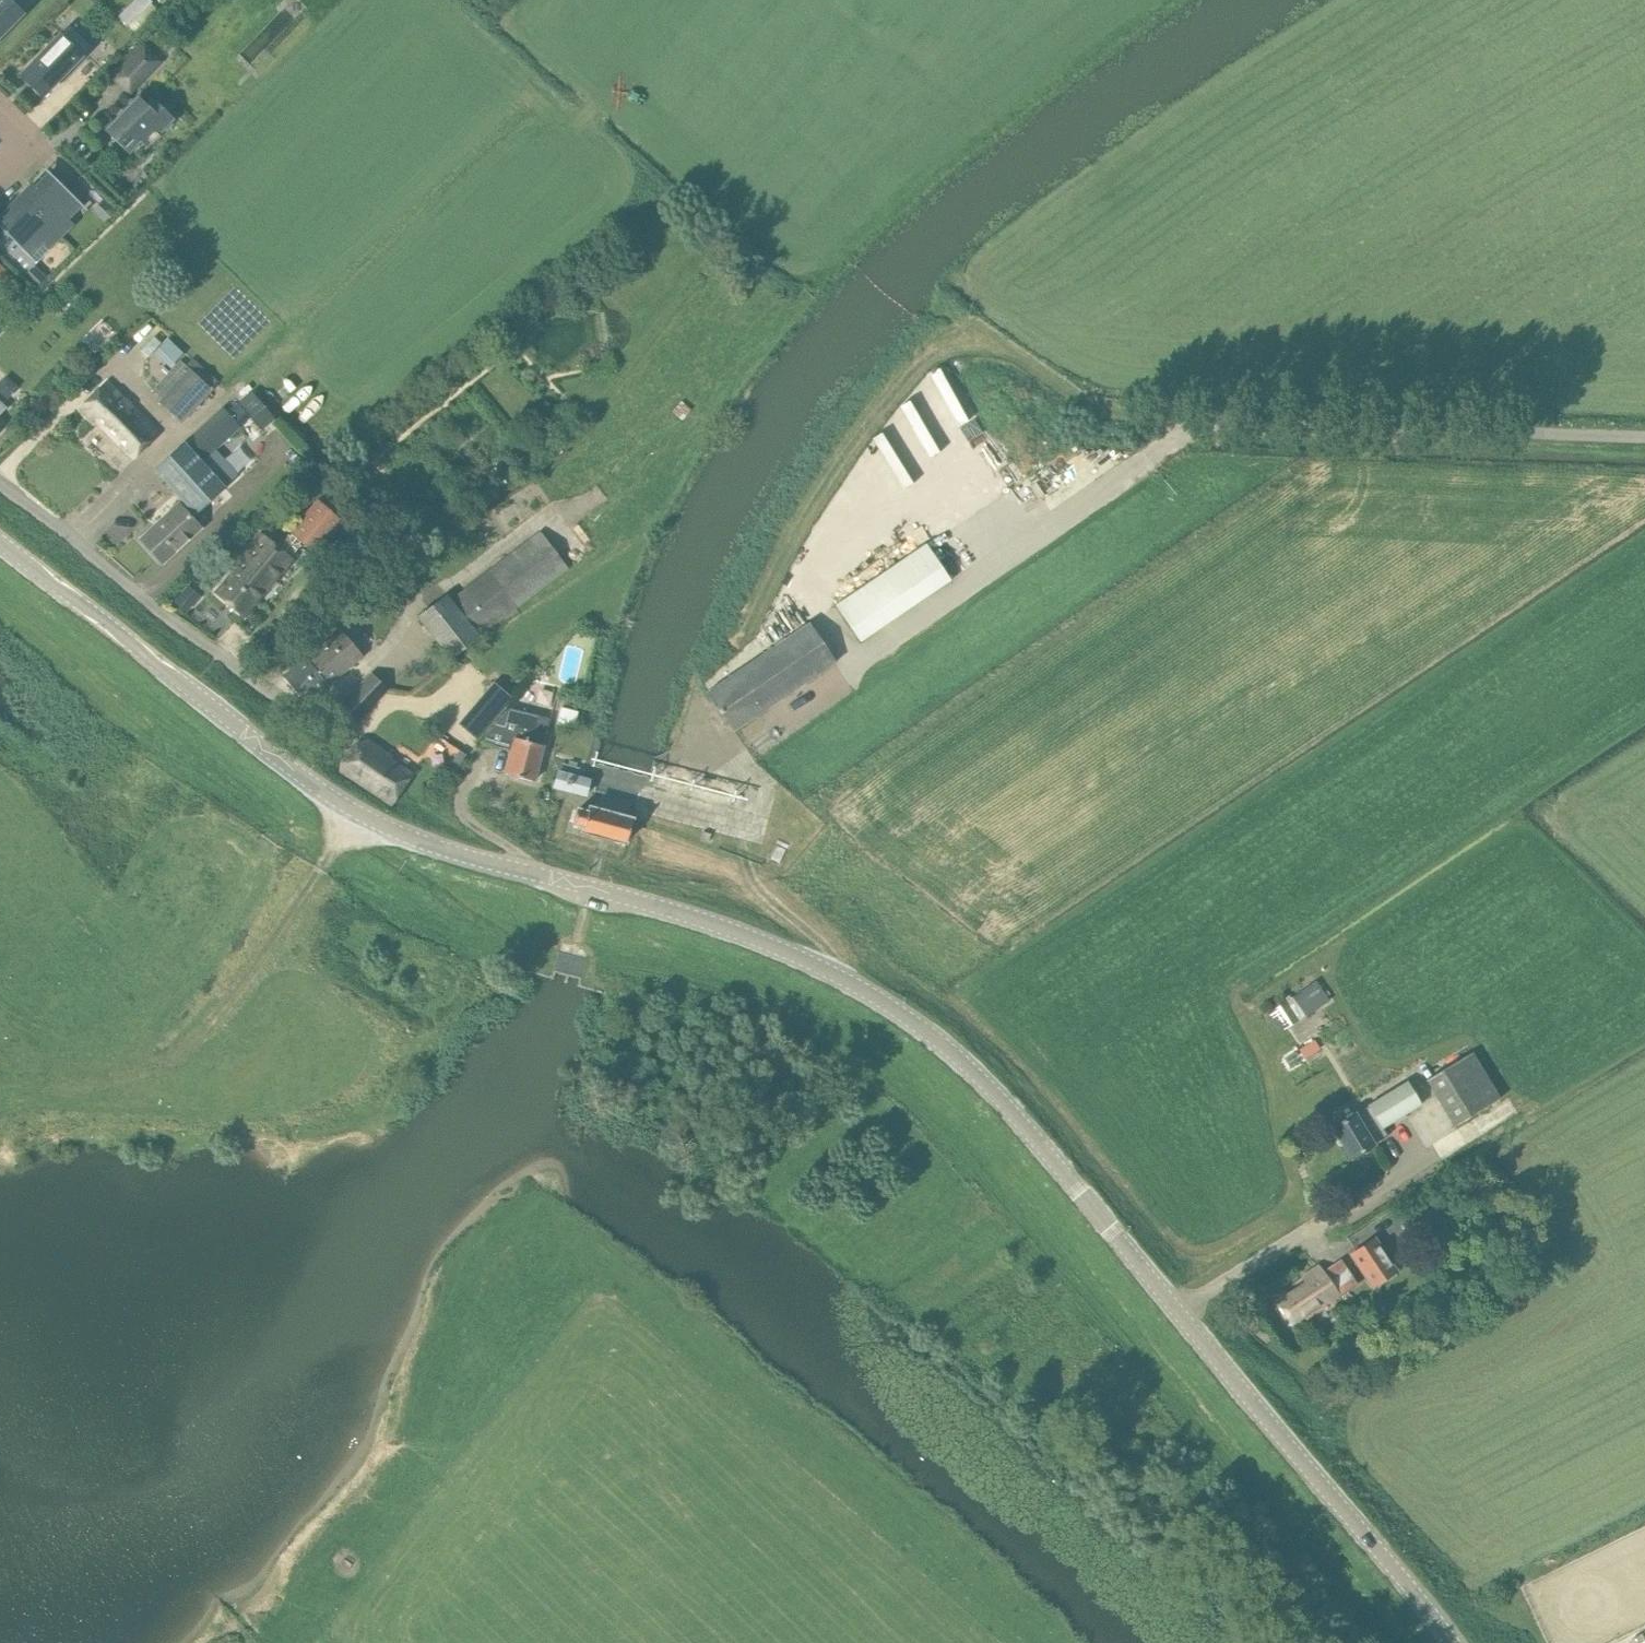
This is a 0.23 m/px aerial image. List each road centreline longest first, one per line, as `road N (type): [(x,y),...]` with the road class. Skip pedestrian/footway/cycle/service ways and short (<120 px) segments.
road 1 (tertiary): [(1455,1642),(958,1055),(858,986),(750,935),(441,848),(357,811),(0,544)]
road 2 (unclassified): [(1644,426),(1269,413),(1208,418),(1162,456)]
road 3 (residential): [(329,735),(0,483)]
road 4 (track): [(357,811),(220,1011),(178,1053),(102,1081)]

